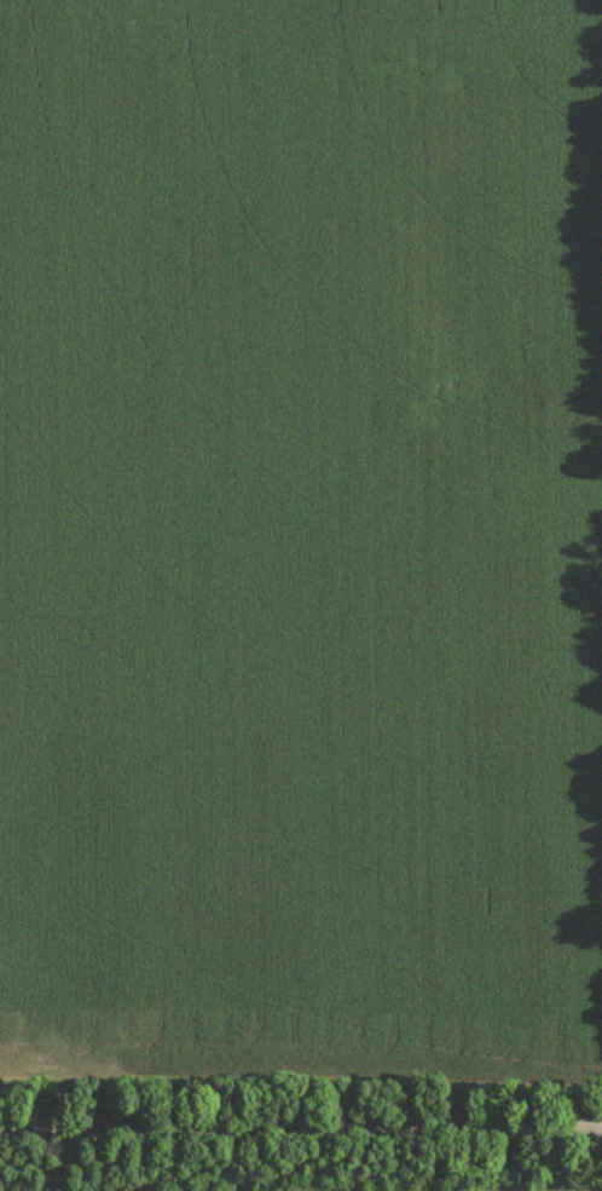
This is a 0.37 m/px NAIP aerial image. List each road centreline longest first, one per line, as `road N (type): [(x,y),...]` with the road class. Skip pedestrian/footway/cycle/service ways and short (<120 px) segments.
road 1 (residential): [(601,1124),(0,1130)]

